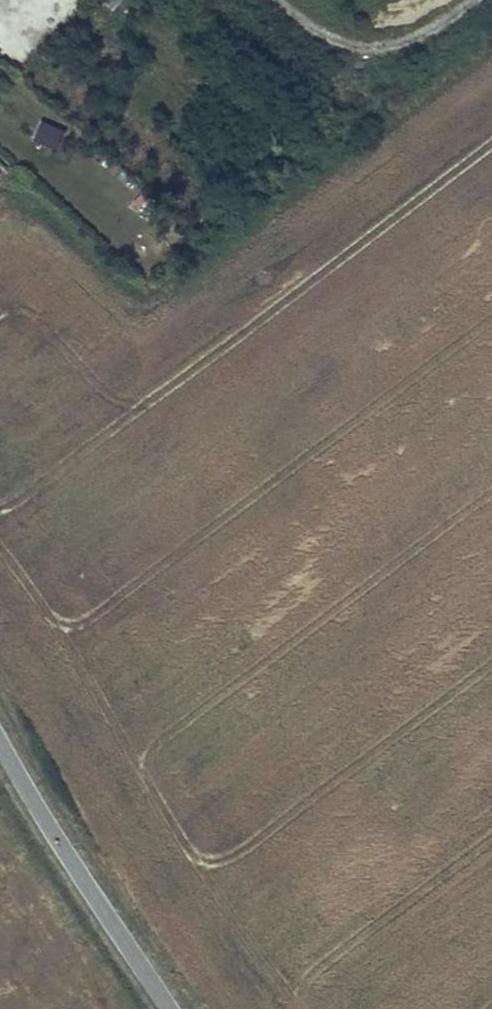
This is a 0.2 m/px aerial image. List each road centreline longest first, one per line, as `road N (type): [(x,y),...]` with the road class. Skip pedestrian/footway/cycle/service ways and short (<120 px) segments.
road 1 (track): [(0,369),(147,329),(236,269),(491,64)]
road 2 (unclassified): [(0,743),(170,1008)]
road 3 (unclassified): [(275,0),(302,23),(367,47),(425,34),(475,0)]

